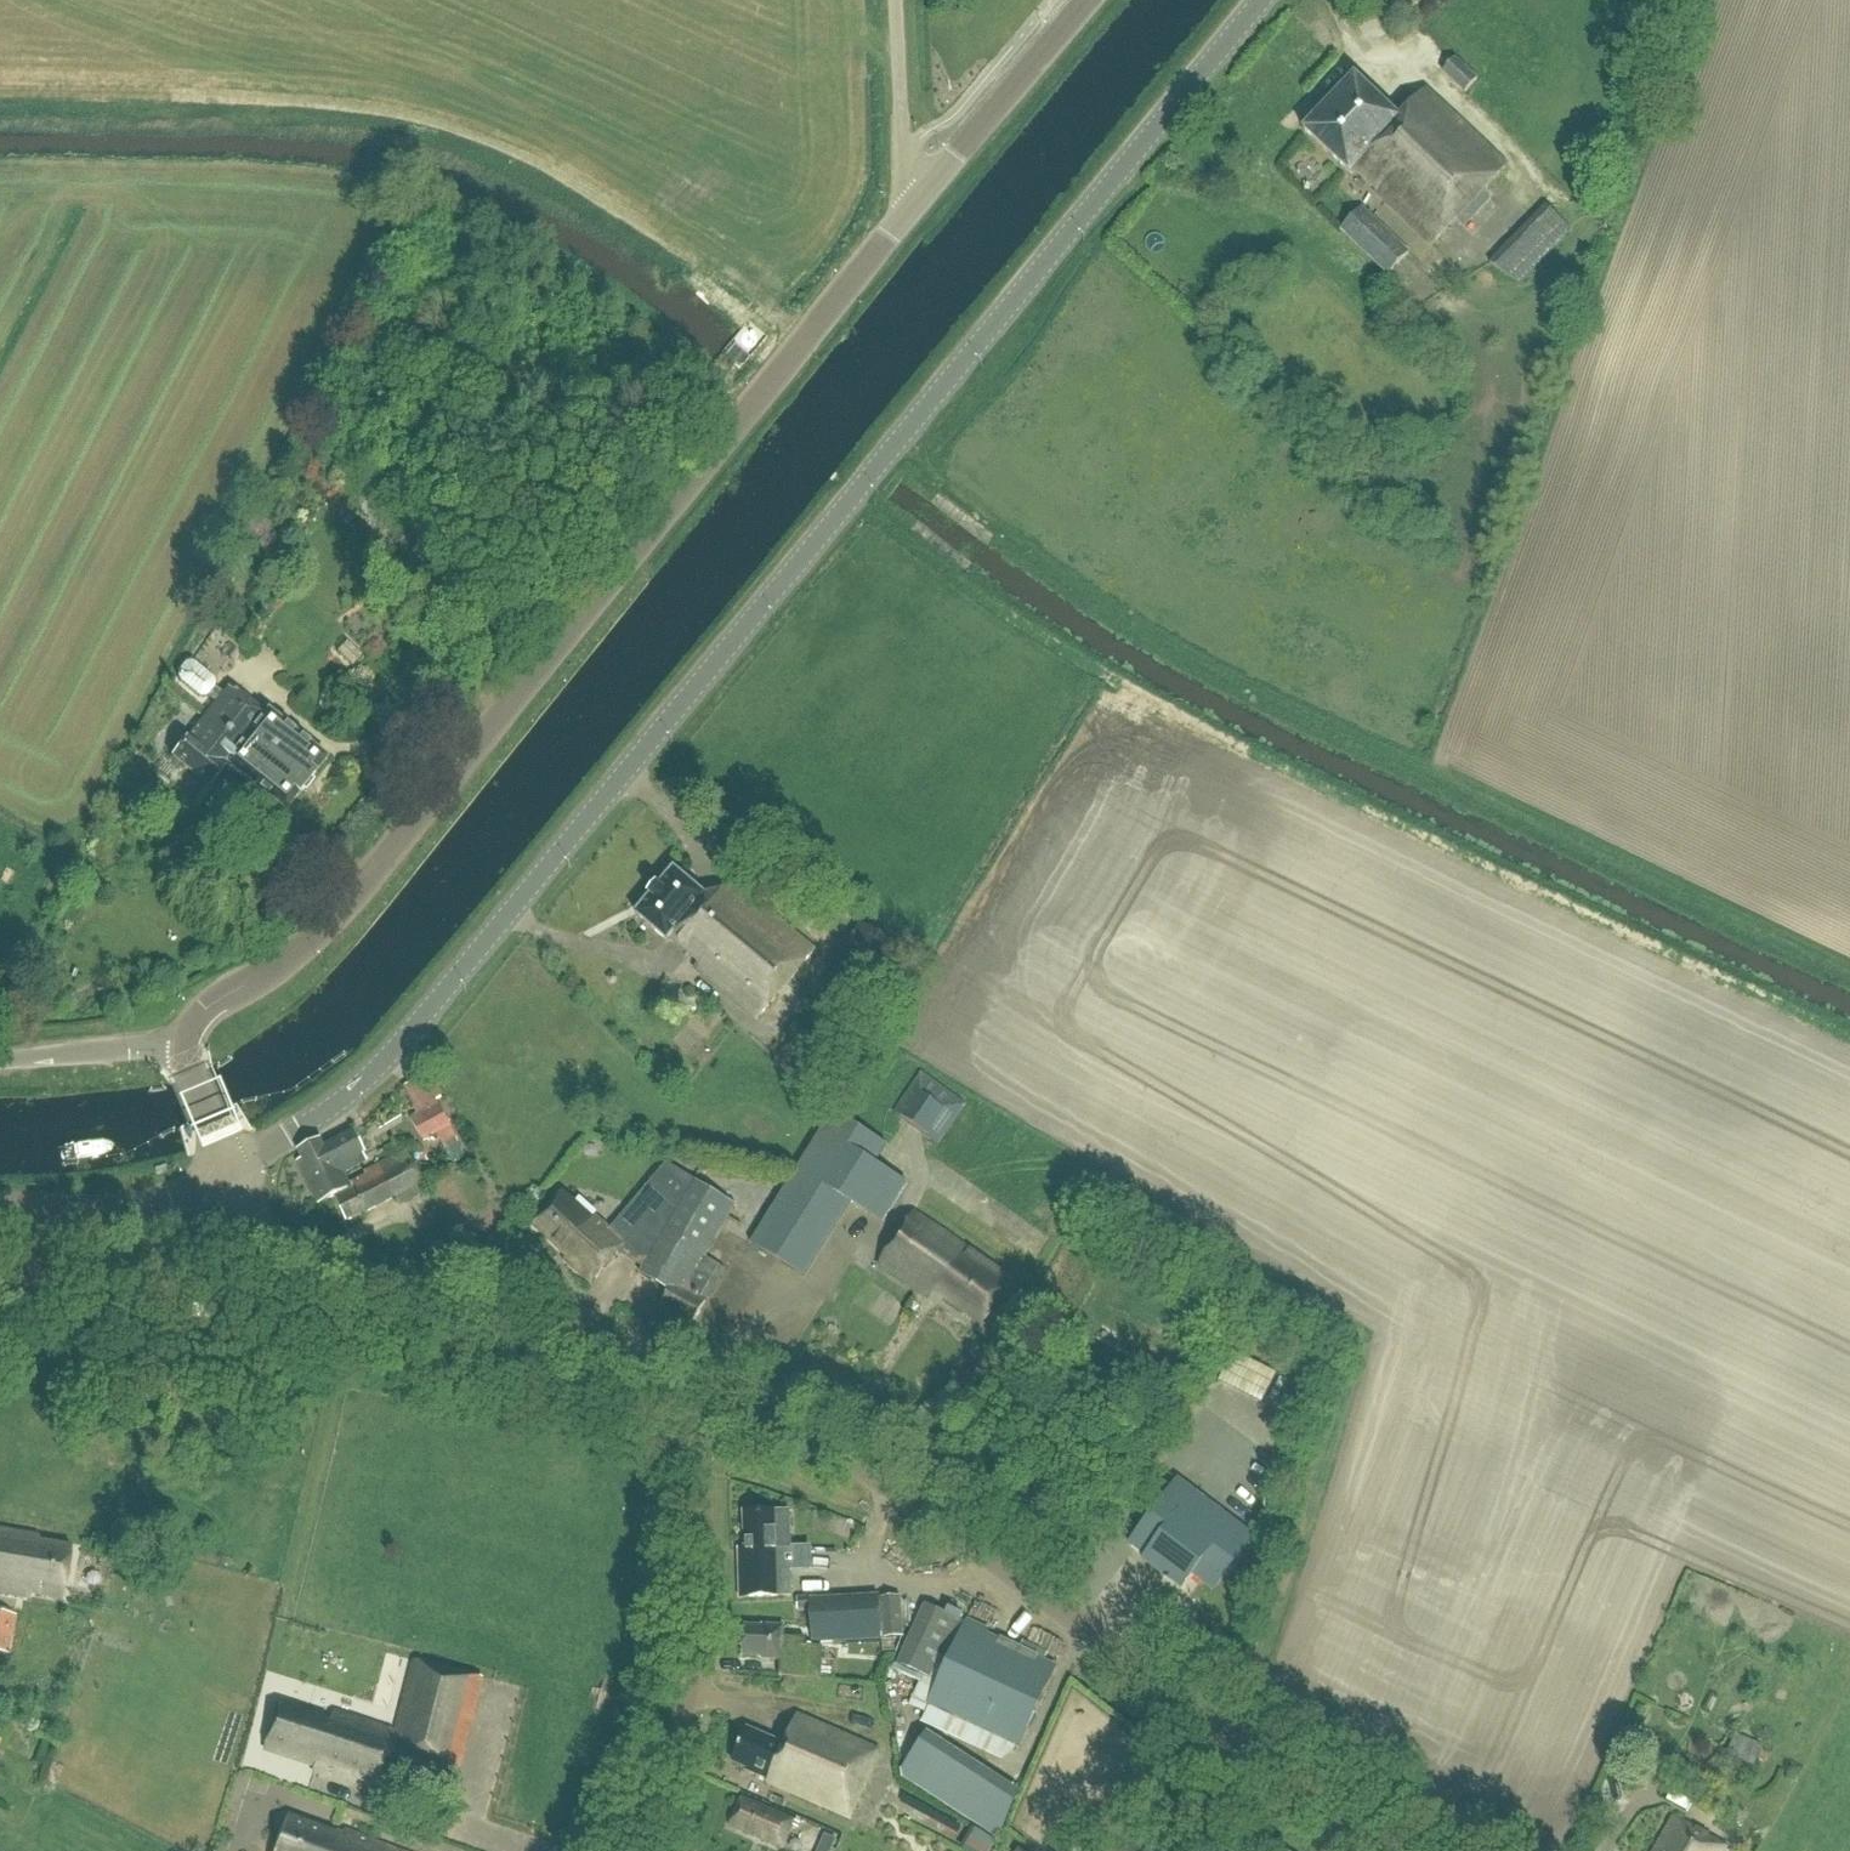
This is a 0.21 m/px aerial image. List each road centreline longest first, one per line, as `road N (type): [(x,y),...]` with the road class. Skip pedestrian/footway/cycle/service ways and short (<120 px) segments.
road 1 (tertiary): [(231,1170),(346,1100),(408,1043),(1269,0)]
road 2 (tertiary): [(184,1043),(205,1012),(302,954),(908,209)]
road 3 (track): [(0,105),(334,113),(421,128),(545,179),(623,225),(794,353)]
road 4 (tertiary): [(1350,1828),(867,1469),(691,1398)]
road 5 (tertiary): [(691,1398),(286,1246),(259,1225),(231,1170)]
road 6 (unclassified): [(630,1850),(680,1711),(692,1641),(691,1398)]
road 7 (tertiary): [(908,209),(1085,0)]
road 8 (unclassified): [(29,1267),(80,1282),(114,1280),(189,1255),(222,1209),(231,1170)]
road 9 (unclassified): [(908,209),(897,0)]
road 10 (tertiary): [(32,1210),(144,1209),(231,1170)]
road 11 (unclassified): [(184,1043),(0,1062)]
road 12 (tertiary): [(231,1170),(184,1043)]

